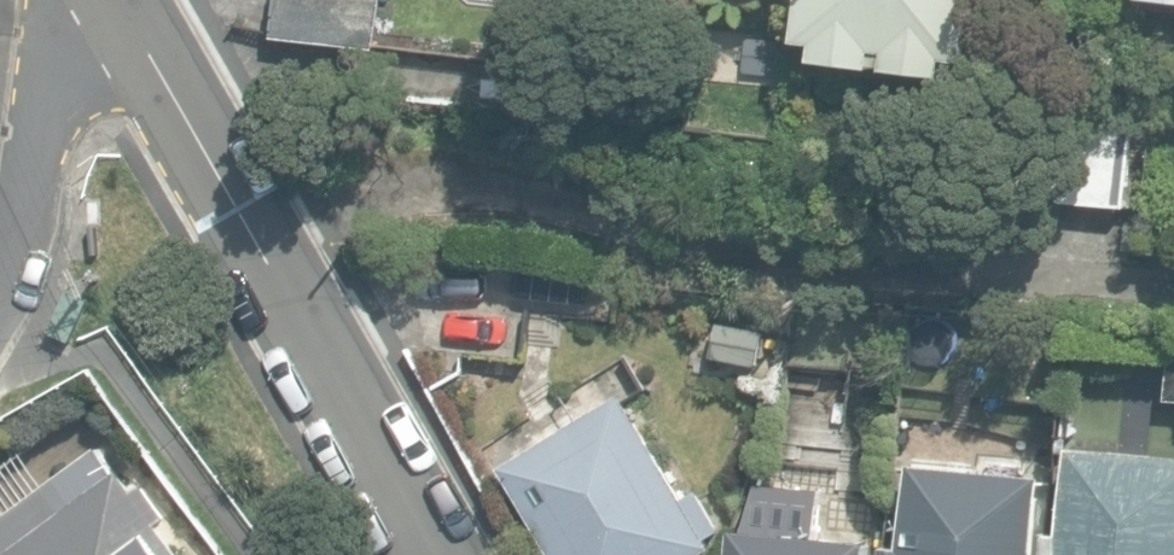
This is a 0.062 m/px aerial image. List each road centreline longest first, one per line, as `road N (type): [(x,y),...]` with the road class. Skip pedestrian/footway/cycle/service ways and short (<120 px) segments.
road 1 (residential): [(114,0),(423,554)]
road 2 (residential): [(0,258),(55,64),(109,0)]

